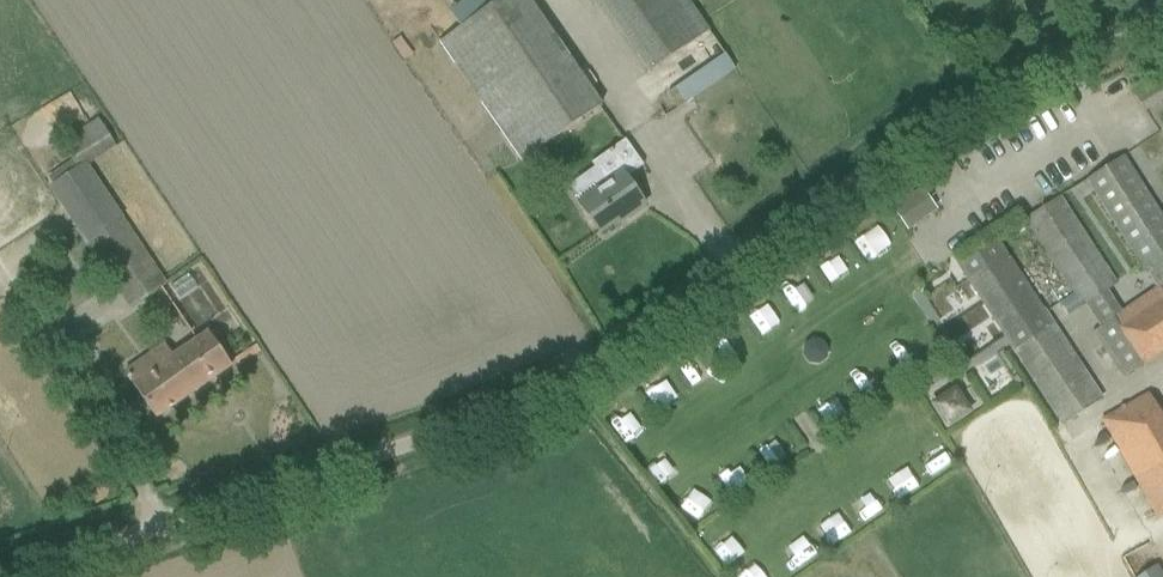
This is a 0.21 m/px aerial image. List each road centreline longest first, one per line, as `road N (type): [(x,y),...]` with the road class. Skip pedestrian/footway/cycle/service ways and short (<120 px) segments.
road 1 (unclassified): [(139,533),(583,372),(661,324),(949,112),(1162,17)]
road 2 (track): [(6,576),(139,533)]

